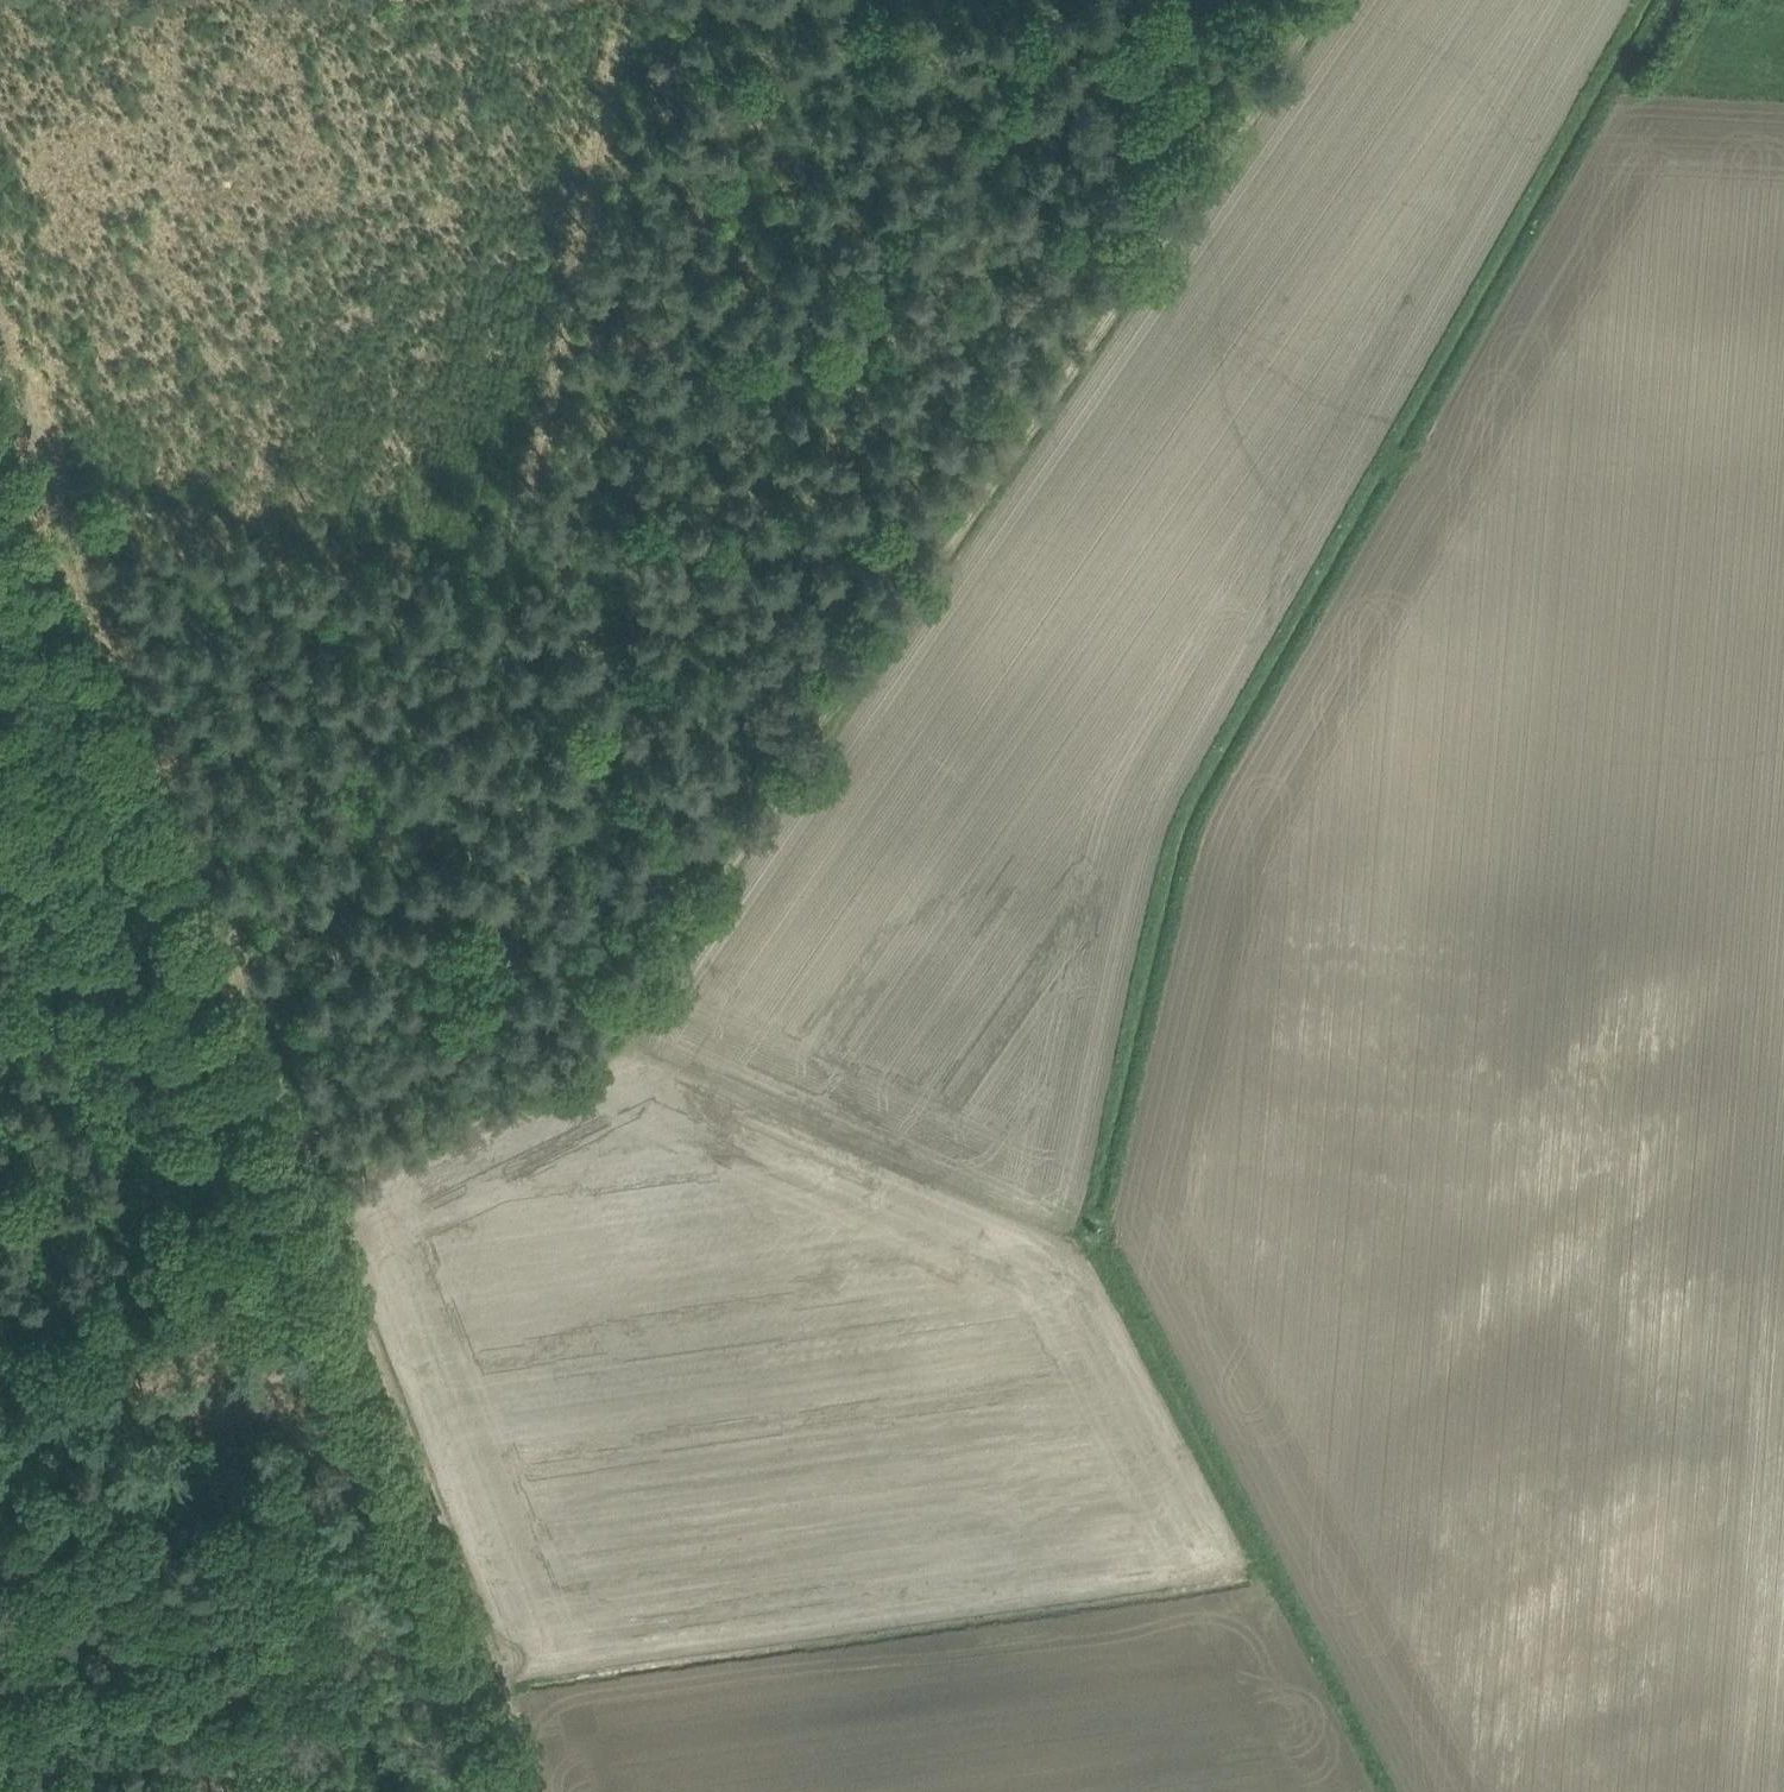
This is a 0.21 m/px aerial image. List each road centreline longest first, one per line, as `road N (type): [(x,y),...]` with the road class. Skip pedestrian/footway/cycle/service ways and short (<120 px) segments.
road 1 (track): [(1327,0),(672,938),(613,990),(449,1059)]
road 2 (track): [(0,289),(312,1118)]
road 3 (track): [(312,1118),(558,1791)]
road 4 (track): [(0,840),(193,806)]
road 5 (track): [(449,1059),(312,1118)]

